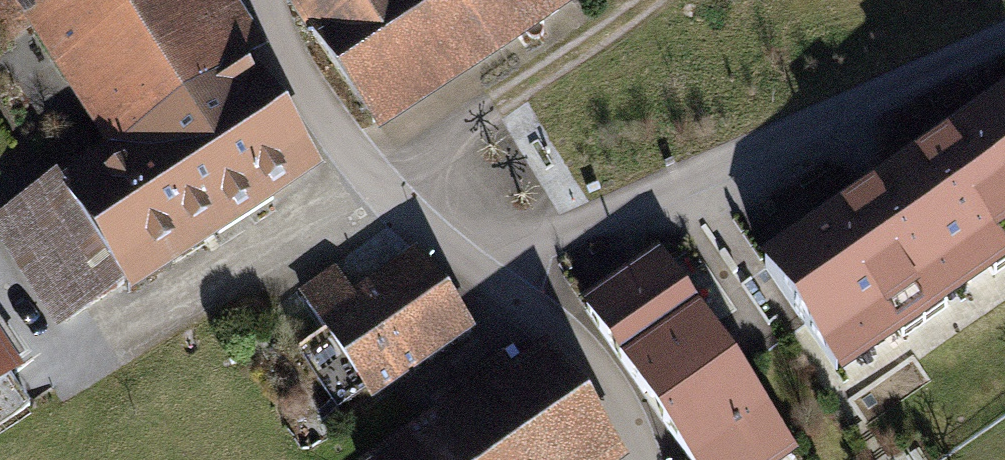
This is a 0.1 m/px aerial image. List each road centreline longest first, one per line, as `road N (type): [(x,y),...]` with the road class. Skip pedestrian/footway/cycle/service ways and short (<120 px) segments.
road 1 (track): [(494,284),(545,244),(1004,39)]
road 2 (track): [(274,0),(297,77),(342,142),(494,284)]
road 3 (track): [(377,181),(650,0)]
road 4 (track): [(494,284),(586,356),(639,459)]

